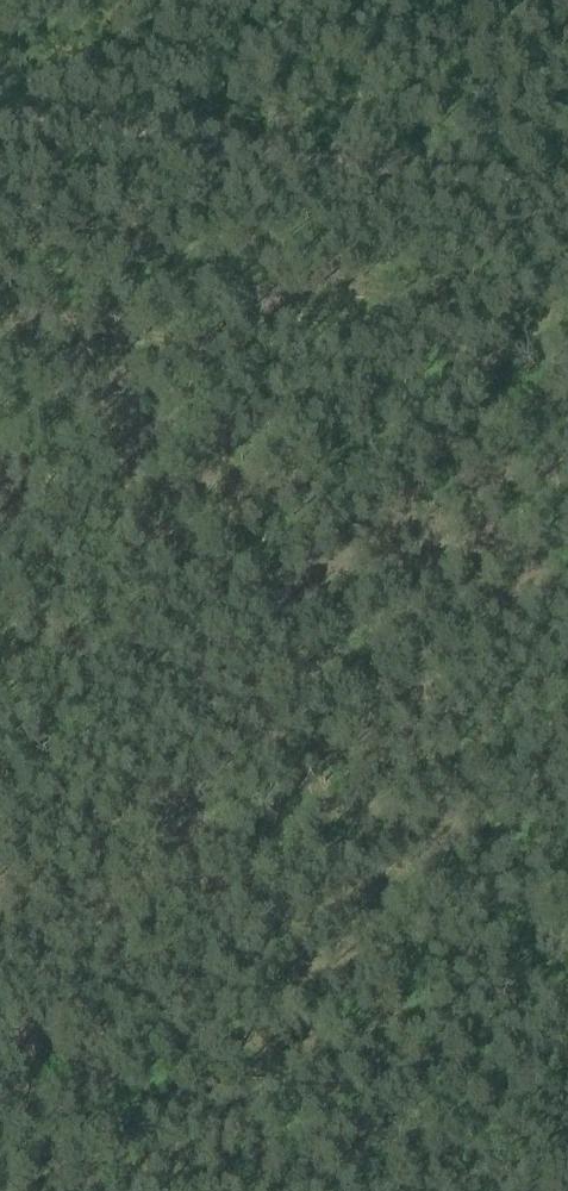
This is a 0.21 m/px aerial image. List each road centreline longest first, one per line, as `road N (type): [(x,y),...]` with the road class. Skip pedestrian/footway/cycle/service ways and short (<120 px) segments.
road 1 (track): [(0,114),(567,189)]

